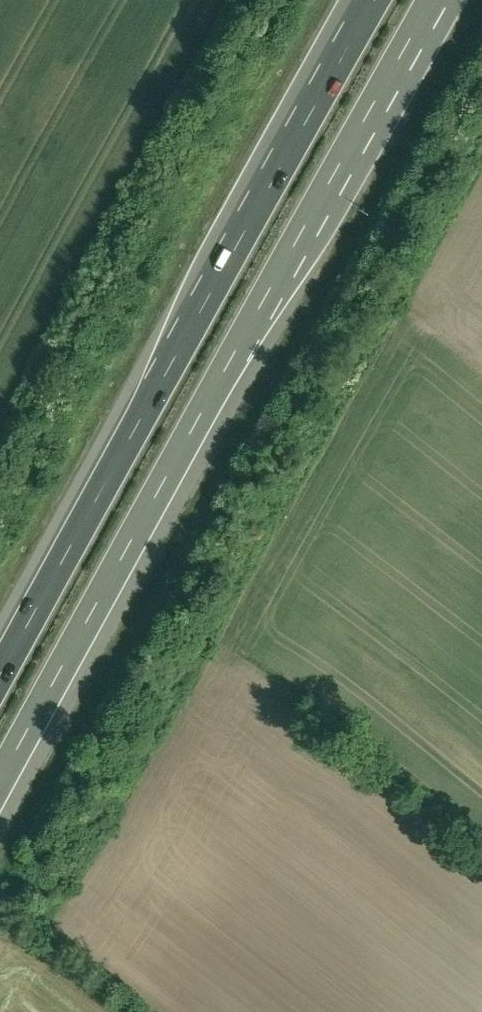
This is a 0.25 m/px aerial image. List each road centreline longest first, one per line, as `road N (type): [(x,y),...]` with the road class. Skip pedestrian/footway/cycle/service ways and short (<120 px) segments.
road 1 (motorway): [(0,804),(436,0)]
road 2 (motorway): [(358,0),(0,661)]

